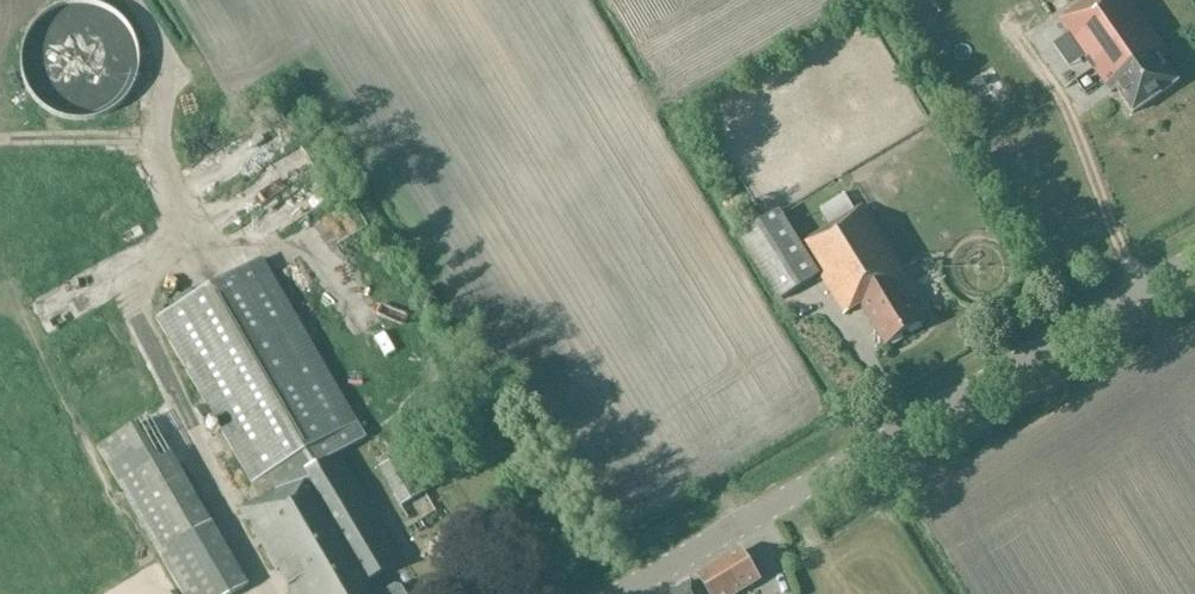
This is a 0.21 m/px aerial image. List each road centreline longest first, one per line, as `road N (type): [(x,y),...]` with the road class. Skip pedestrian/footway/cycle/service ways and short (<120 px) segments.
road 1 (tertiary): [(1194,266),(615,593)]

